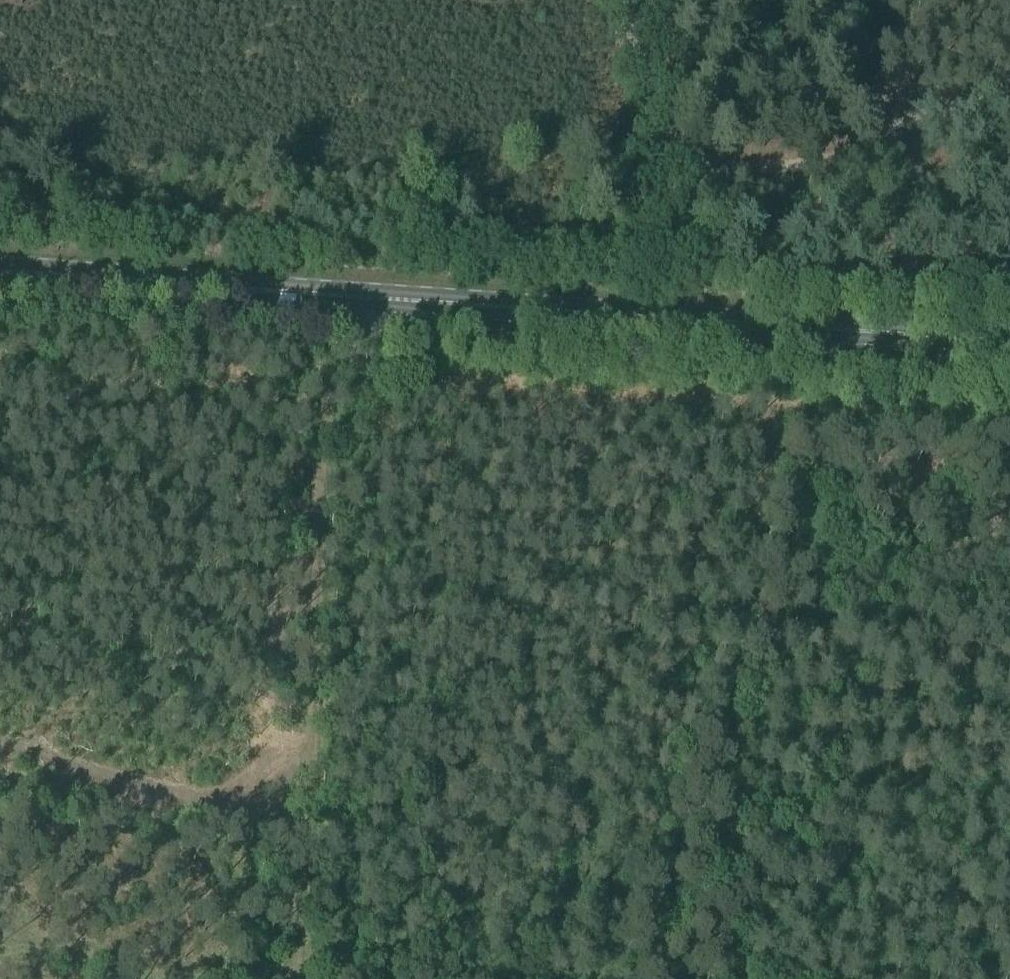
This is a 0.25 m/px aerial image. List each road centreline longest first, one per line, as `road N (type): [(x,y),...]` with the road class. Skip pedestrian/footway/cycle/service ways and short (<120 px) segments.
road 1 (primary): [(1009,347),(0,278)]
road 2 (track): [(378,299),(375,349),(331,391),(326,407),(295,978)]
road 3 (track): [(1009,88),(935,106),(842,144),(761,160),(661,137)]
road 4 (track): [(724,978),(748,619)]
road 5 (track): [(1009,637),(748,619)]
road 6 (track): [(236,978),(178,976),(0,929)]
road 7 (track): [(661,137),(653,322)]
road 8 (track): [(661,137),(635,40),(613,0)]

